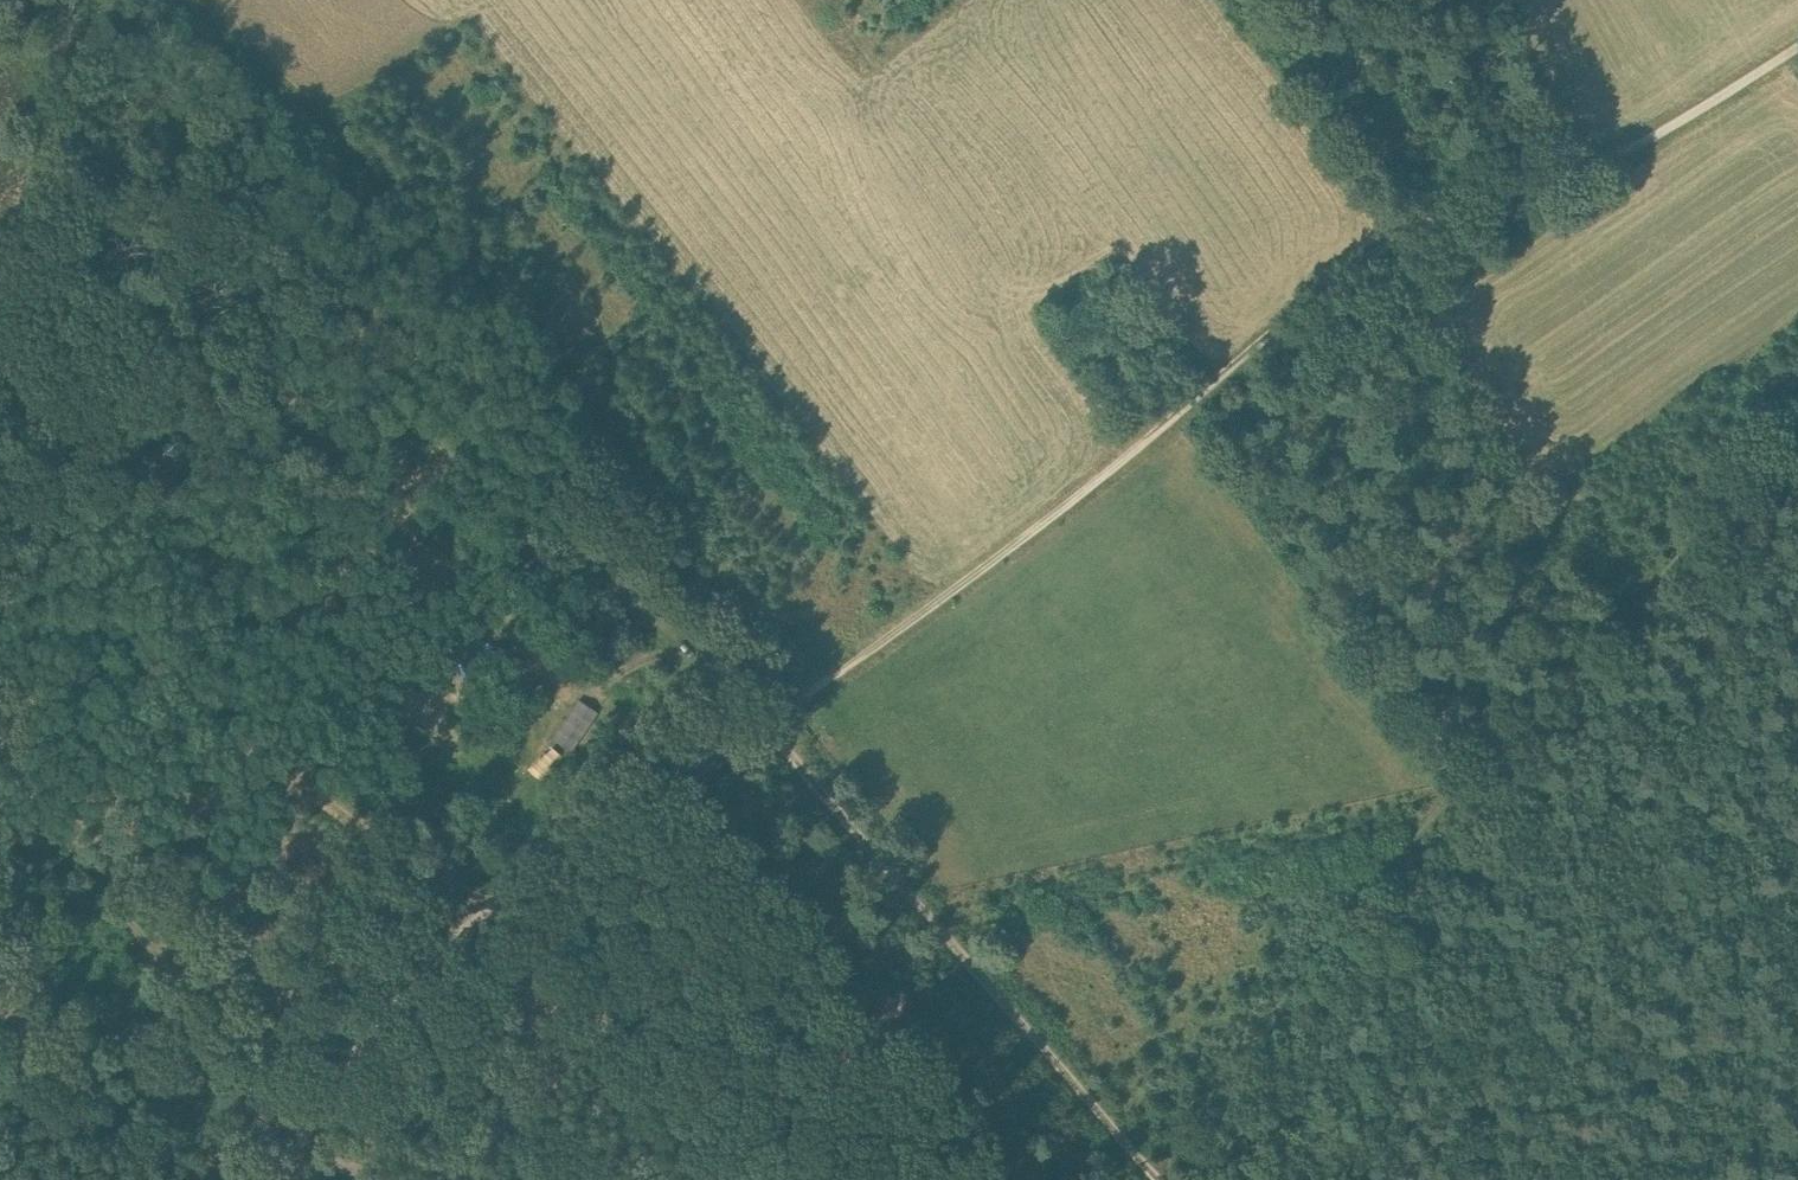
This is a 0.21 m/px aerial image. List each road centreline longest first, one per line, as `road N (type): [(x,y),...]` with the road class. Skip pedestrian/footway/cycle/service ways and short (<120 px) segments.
road 1 (track): [(296,1148),(366,1041),(459,932),(510,886),(762,721)]
road 2 (track): [(762,721),(1157,1179)]

